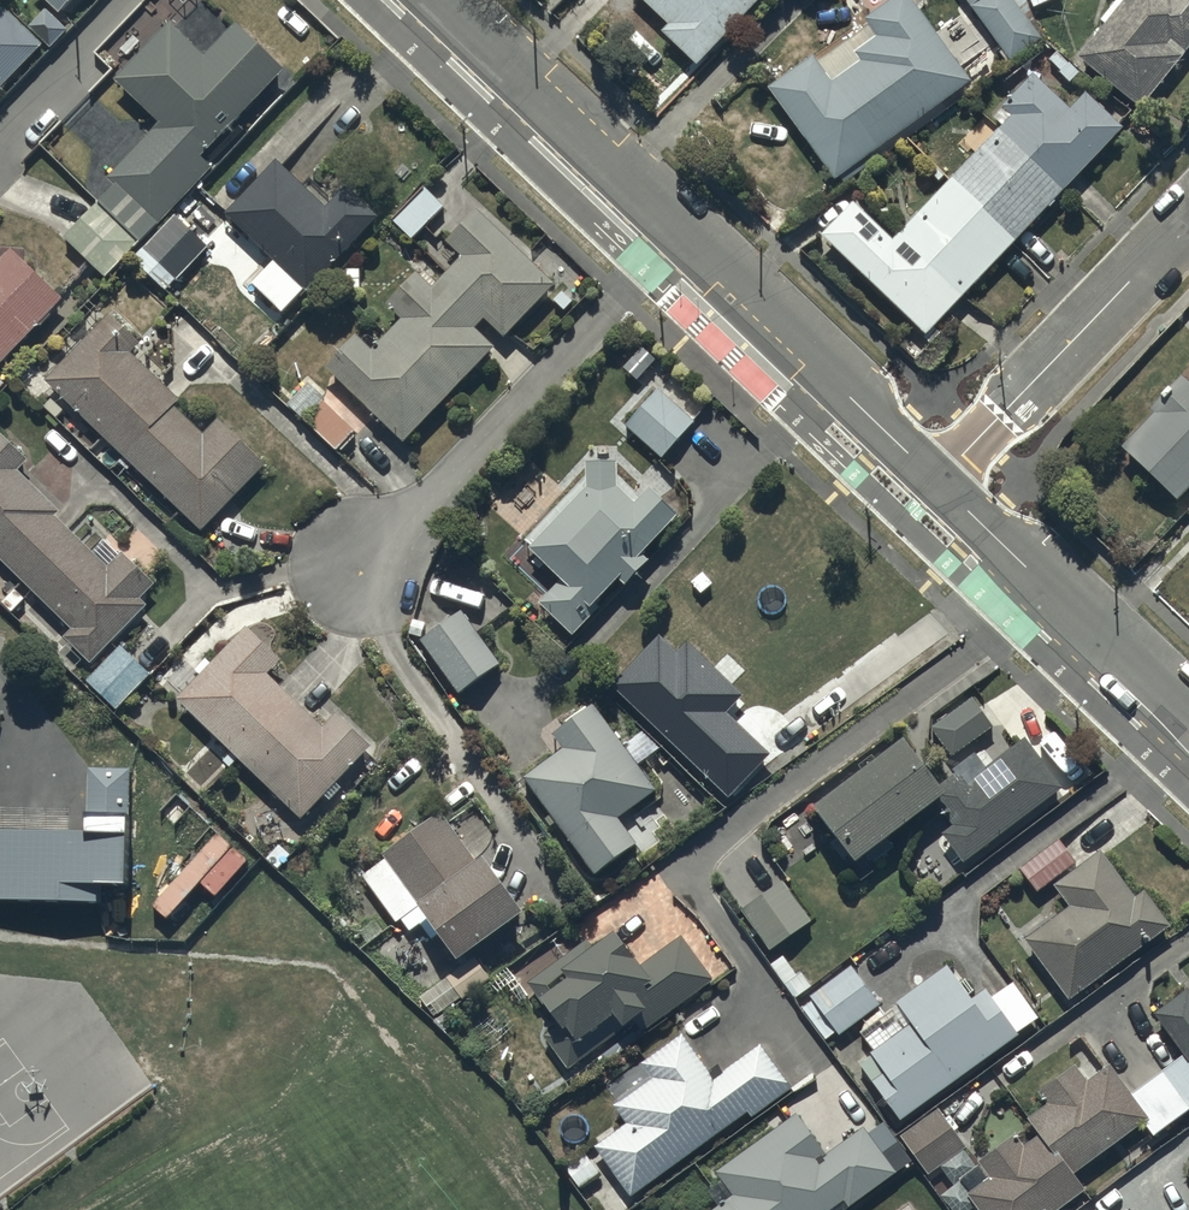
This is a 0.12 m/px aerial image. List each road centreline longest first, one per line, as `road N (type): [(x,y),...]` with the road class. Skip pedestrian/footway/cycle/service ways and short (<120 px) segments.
road 1 (residential): [(681,236),(362,569)]
road 2 (residential): [(939,483),(1188,211)]
road 3 (residential): [(939,483),(681,236)]
road 4 (residential): [(1188,723),(939,483)]
road 5 (residential): [(681,236),(438,0)]

